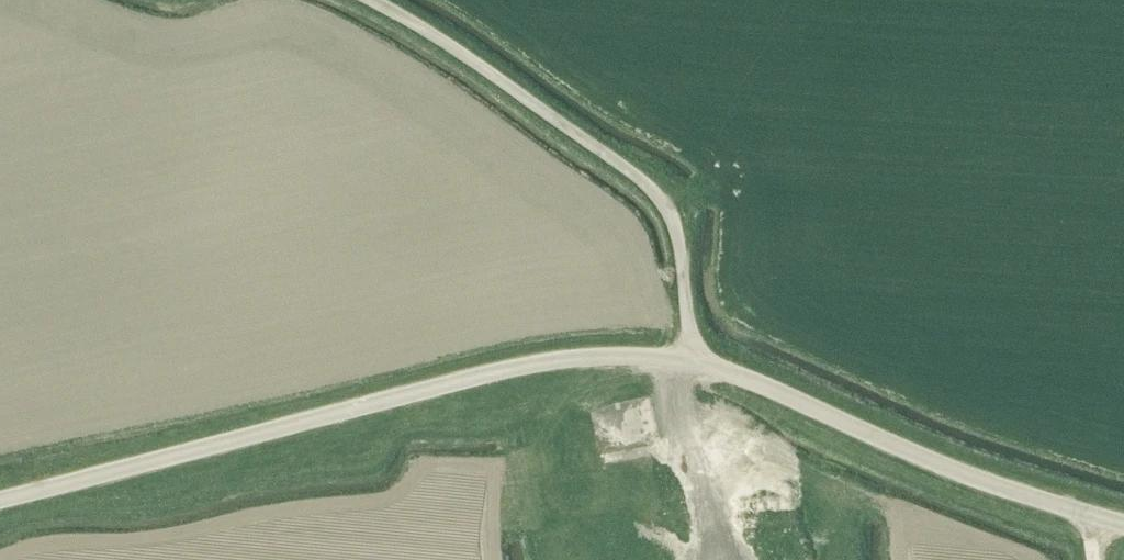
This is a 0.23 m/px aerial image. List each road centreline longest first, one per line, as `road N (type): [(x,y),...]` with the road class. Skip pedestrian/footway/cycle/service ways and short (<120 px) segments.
road 1 (unclassified): [(0,497),(482,375),(601,354),(689,358)]
road 2 (unclassified): [(689,358),(680,249),(669,207),(647,183),(431,32),(371,0)]
road 3 (unclassified): [(689,358),(1096,520)]

